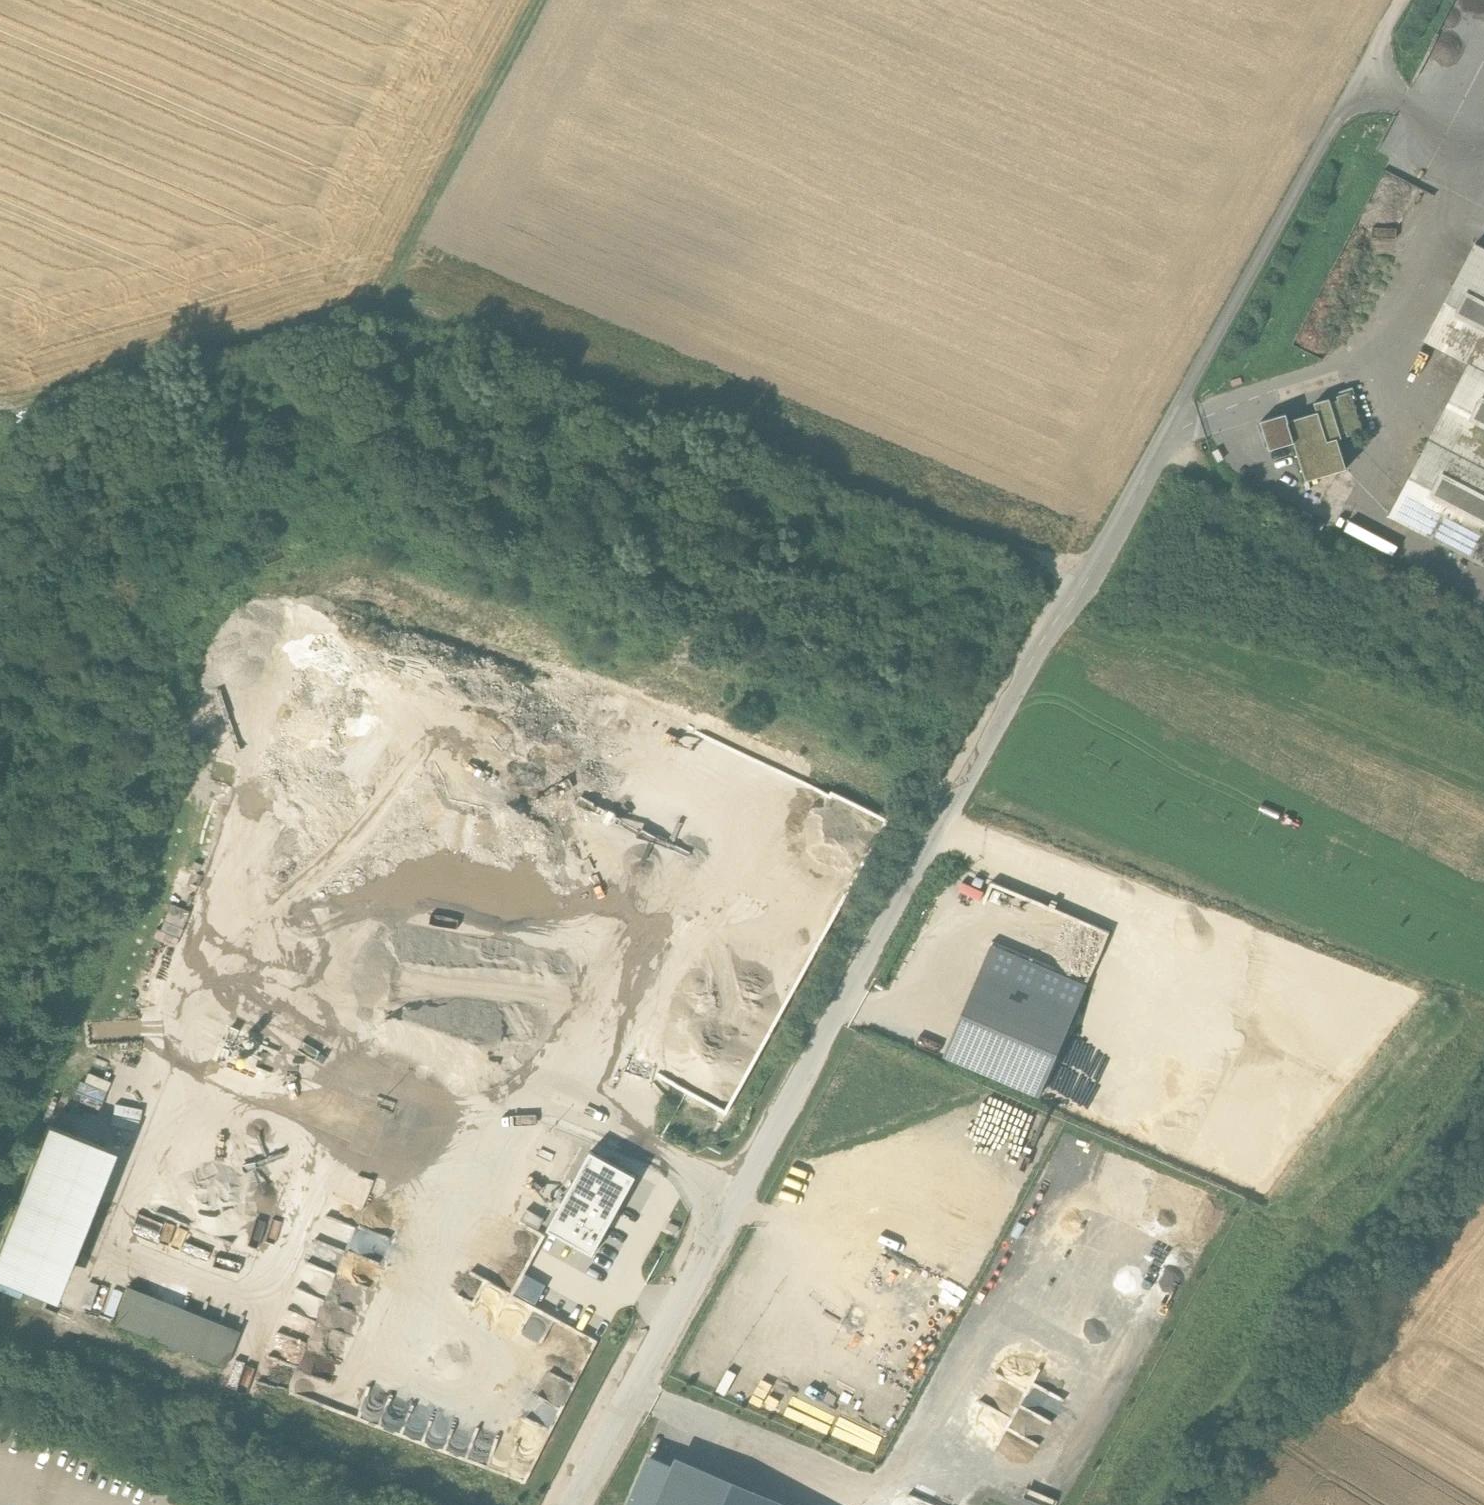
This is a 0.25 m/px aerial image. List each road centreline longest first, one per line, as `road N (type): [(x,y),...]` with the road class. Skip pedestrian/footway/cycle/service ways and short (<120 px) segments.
road 1 (residential): [(572,1504),(924,845),(1150,457)]
road 2 (track): [(1084,580),(394,301),(9,430),(0,426)]
road 3 (track): [(1150,457),(1410,0)]
road 4 (track): [(560,0),(394,301)]

